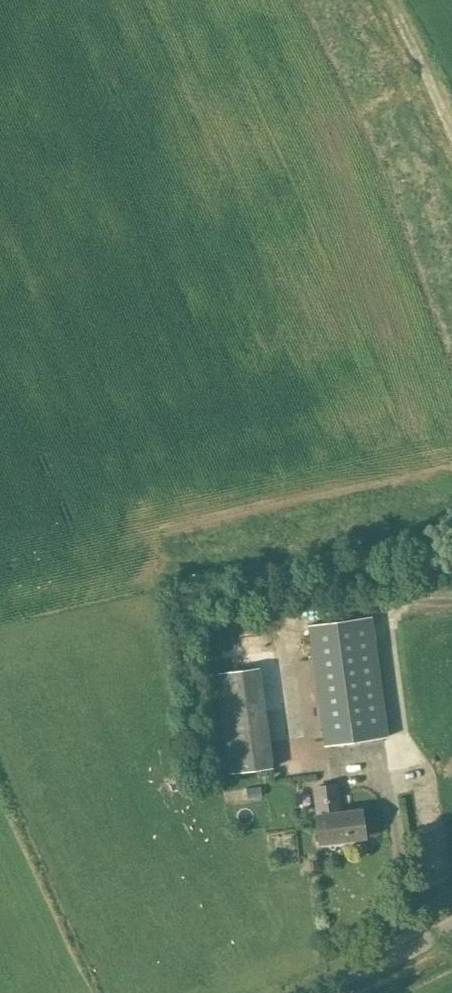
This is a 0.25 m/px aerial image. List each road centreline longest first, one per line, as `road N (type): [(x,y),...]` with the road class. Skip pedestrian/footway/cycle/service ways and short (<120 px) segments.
road 1 (unclassified): [(323,992),(451,928)]

